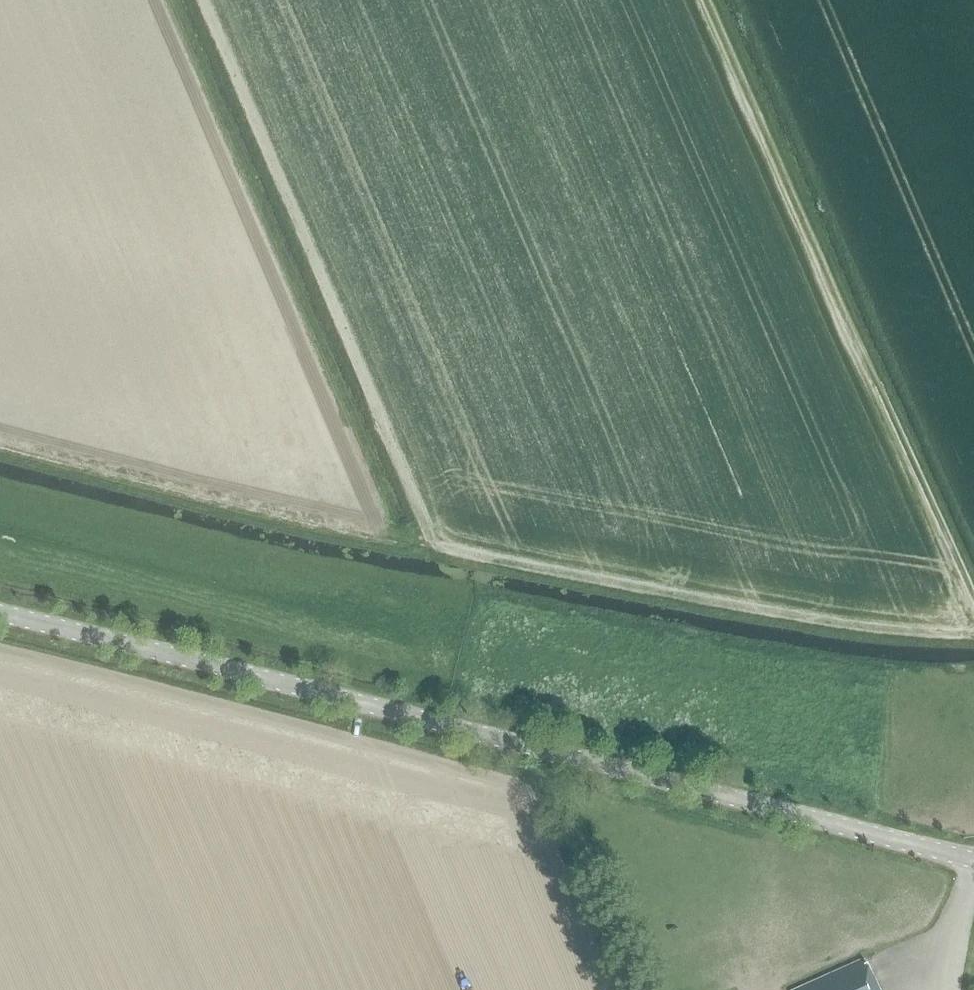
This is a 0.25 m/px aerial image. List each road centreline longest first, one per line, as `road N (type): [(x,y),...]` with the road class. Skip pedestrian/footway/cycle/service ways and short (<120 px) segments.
road 1 (tertiary): [(973,865),(0,621)]

